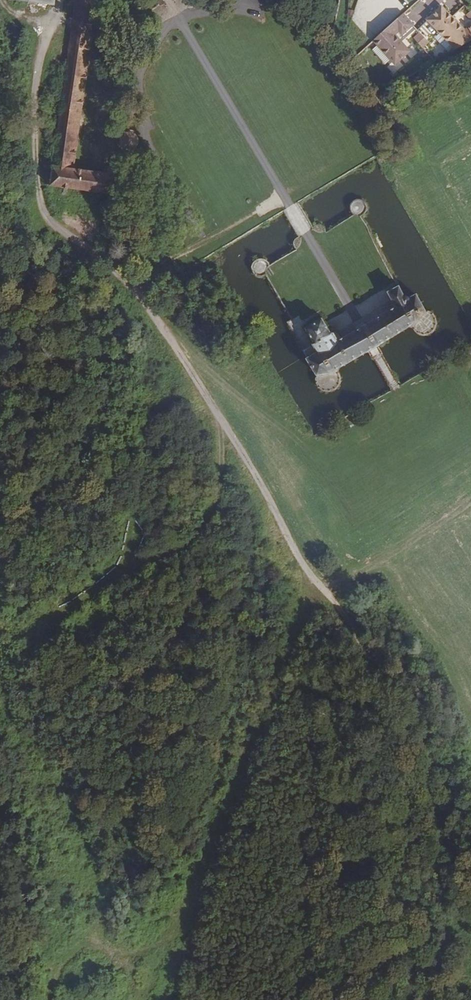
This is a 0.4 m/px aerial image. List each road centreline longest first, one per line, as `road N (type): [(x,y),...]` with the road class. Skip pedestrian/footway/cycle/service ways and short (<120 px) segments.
road 1 (track): [(357,638),(335,601),(302,570),(258,485),(131,289),(40,210),(34,62),(60,0)]
road 2 (track): [(189,917),(318,590),(372,566),(470,499)]

